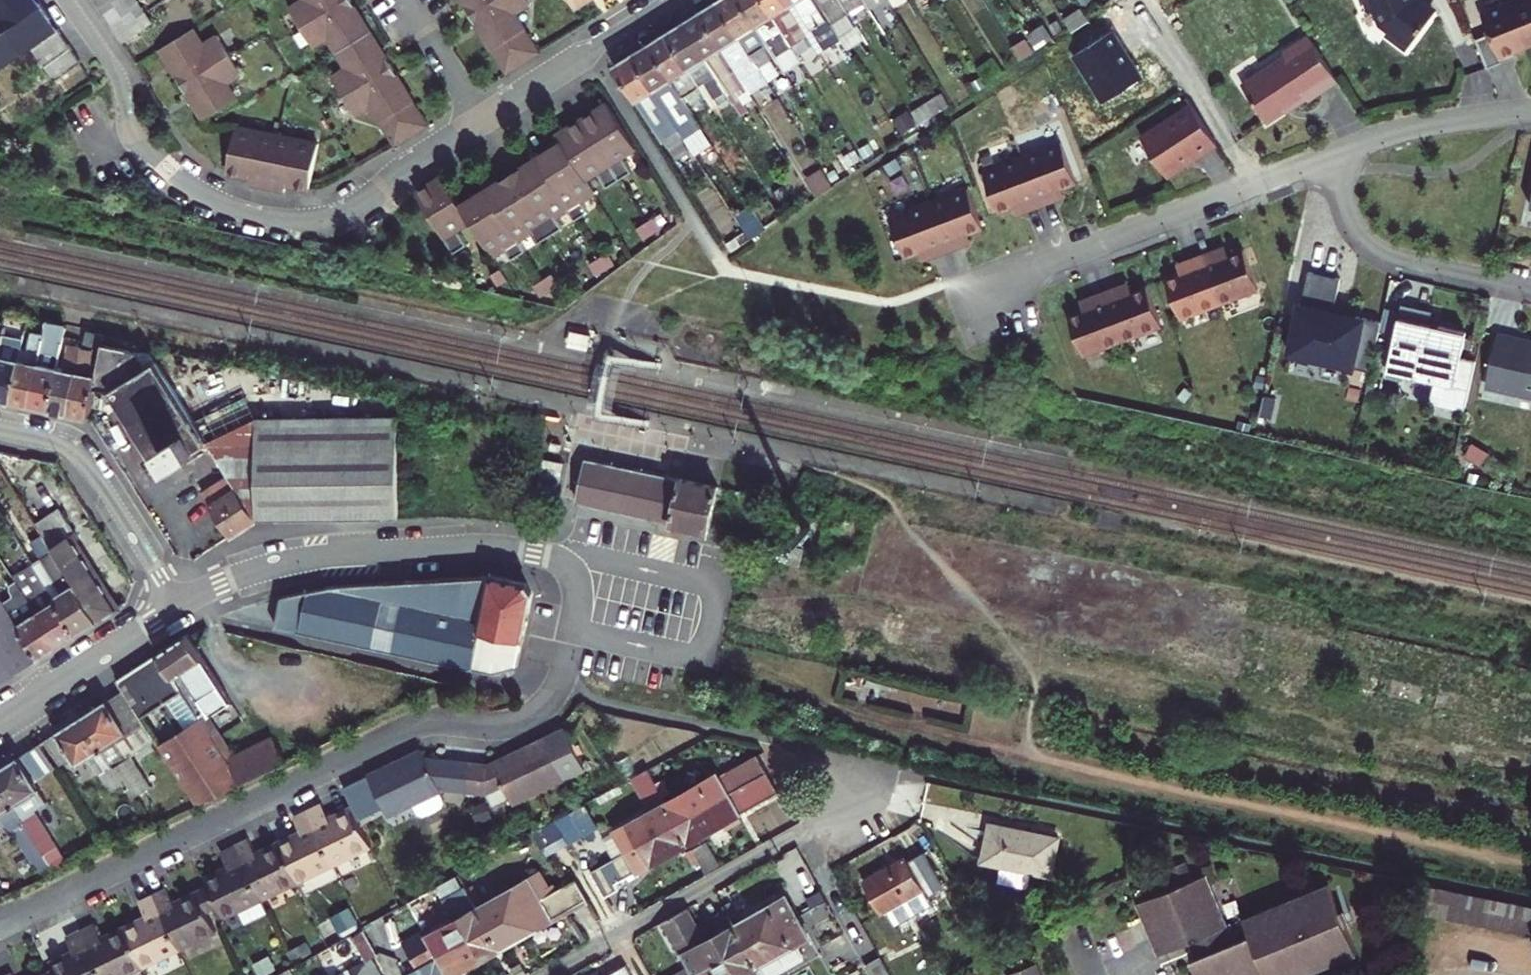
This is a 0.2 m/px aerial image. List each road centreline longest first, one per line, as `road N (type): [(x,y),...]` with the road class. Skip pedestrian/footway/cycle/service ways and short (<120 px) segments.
road 1 (track): [(1530,869),(1032,760),(860,714),(683,653)]
road 2 (residential): [(0,921),(398,733),(535,713),(561,683),(580,593),(572,573)]
road 3 (residential): [(65,0),(116,73),(136,141),(208,200),(289,223),(353,211),(417,161),(603,44)]
road 4 (residential): [(181,605),(237,577),(334,557),(492,547),(536,553),(572,573)]
road 5 (residential): [(543,974),(805,828),(879,765)]
road 6 (track): [(1032,760),(1031,673),(880,493),(817,470)]
road 7 (residential): [(972,290),(1333,155)]
road 8 (residential): [(0,428),(75,451),(181,605)]
road 9 (residential): [(1333,155),(1366,243),(1394,258),(1530,289)]
road 10 (residential): [(0,721),(181,605)]
road 11 (residential): [(1333,155),(1414,128),(1530,111)]

